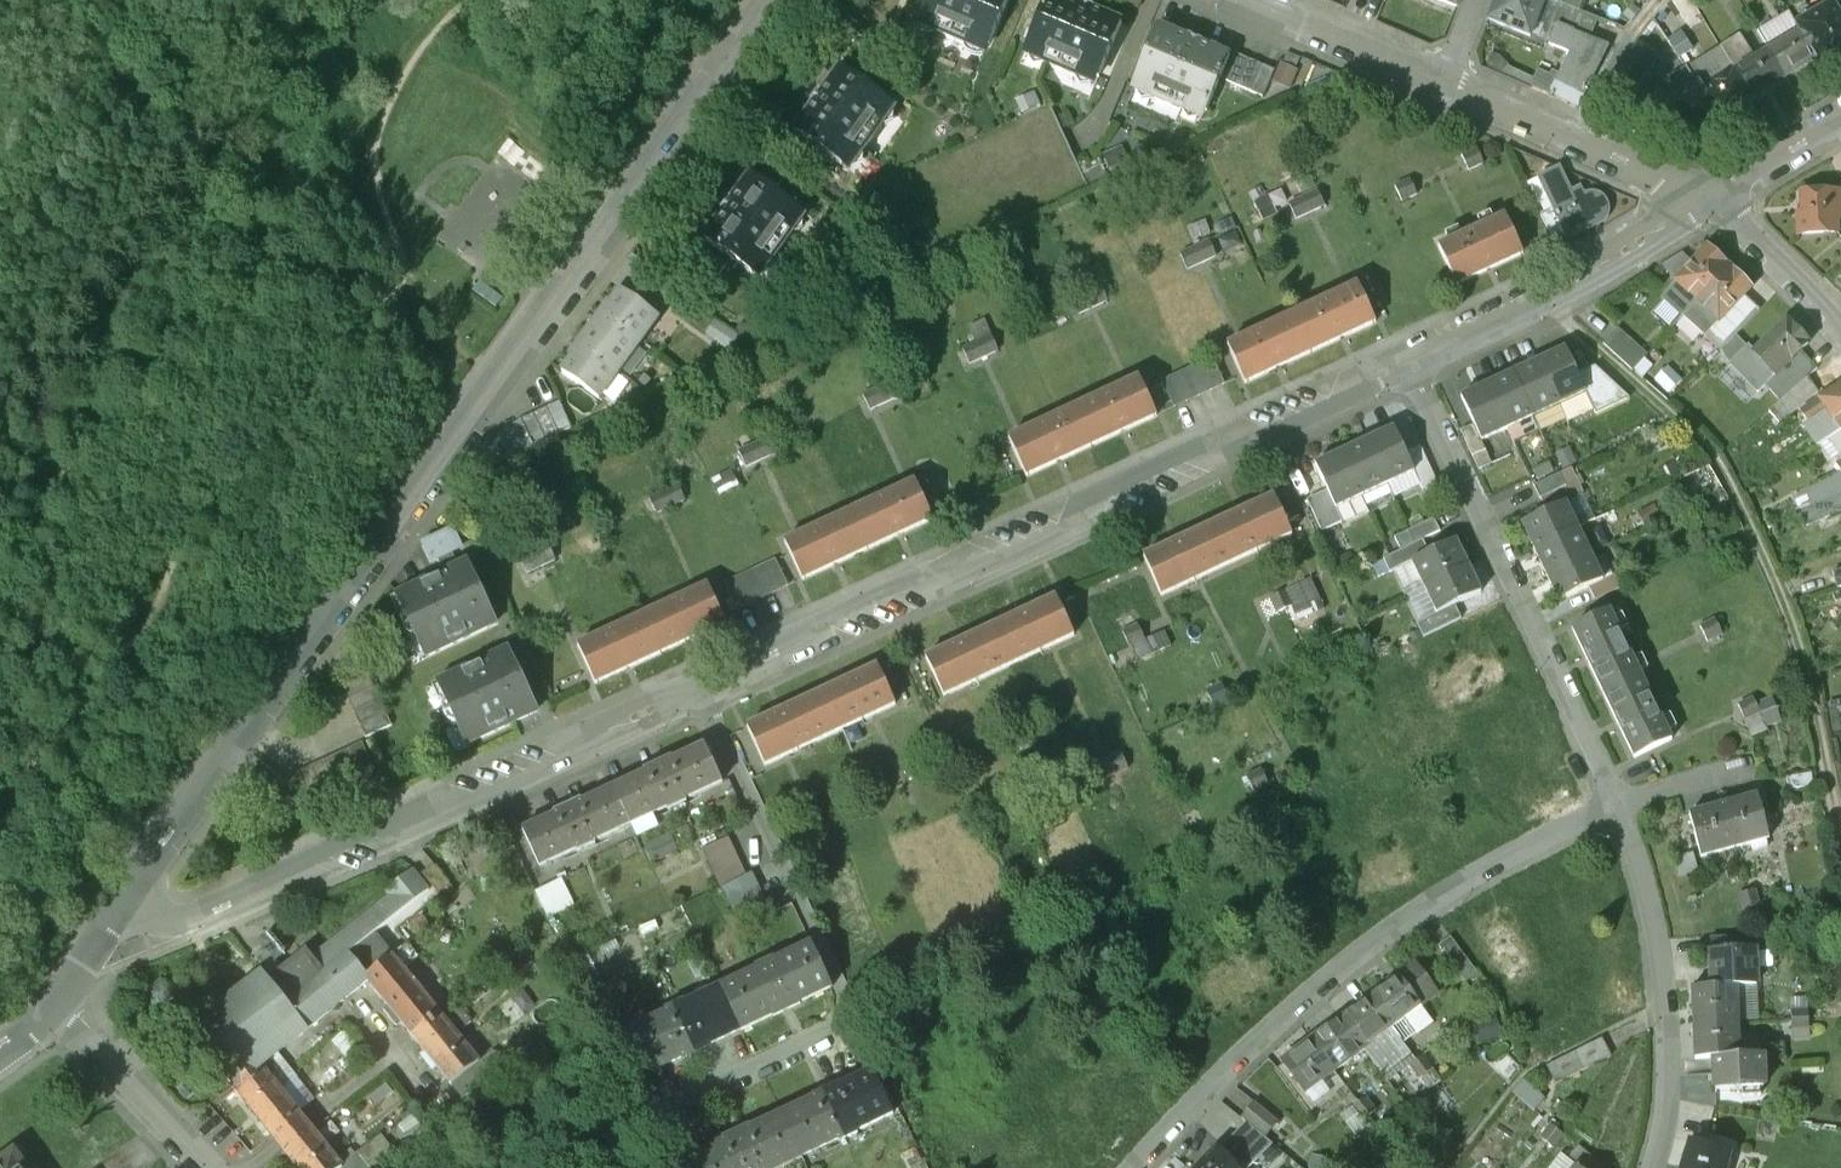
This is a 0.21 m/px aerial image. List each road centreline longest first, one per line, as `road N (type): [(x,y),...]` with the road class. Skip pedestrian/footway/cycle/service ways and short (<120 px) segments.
road 1 (residential): [(95,942),(268,664),(750,0)]
road 2 (residential): [(1408,360),(693,684)]
road 3 (residential): [(693,684),(204,908),(95,942)]
road 4 (residential): [(664,1167),(703,1096),(831,1034),(857,1007),(741,763),(693,684)]
road 5 (residential): [(1138,1167),(1280,1022),(1545,836),(1618,797)]
road 6 (residential): [(1618,797),(1547,667),(1408,360)]
road 7 (residential): [(1642,1167),(1656,1081),(1655,944),(1618,797)]
road 8 (residential): [(1716,199),(1408,360)]
road 9 (residential): [(1716,199),(1440,80)]
road 10 (residential): [(49,999),(214,1167)]
road 11 (residential): [(1440,80),(1259,0)]
road 12 (residential): [(1840,328),(1716,199)]
road 13 (residential): [(1840,123),(1716,199)]
road 14 (residential): [(1618,797),(1749,750)]

